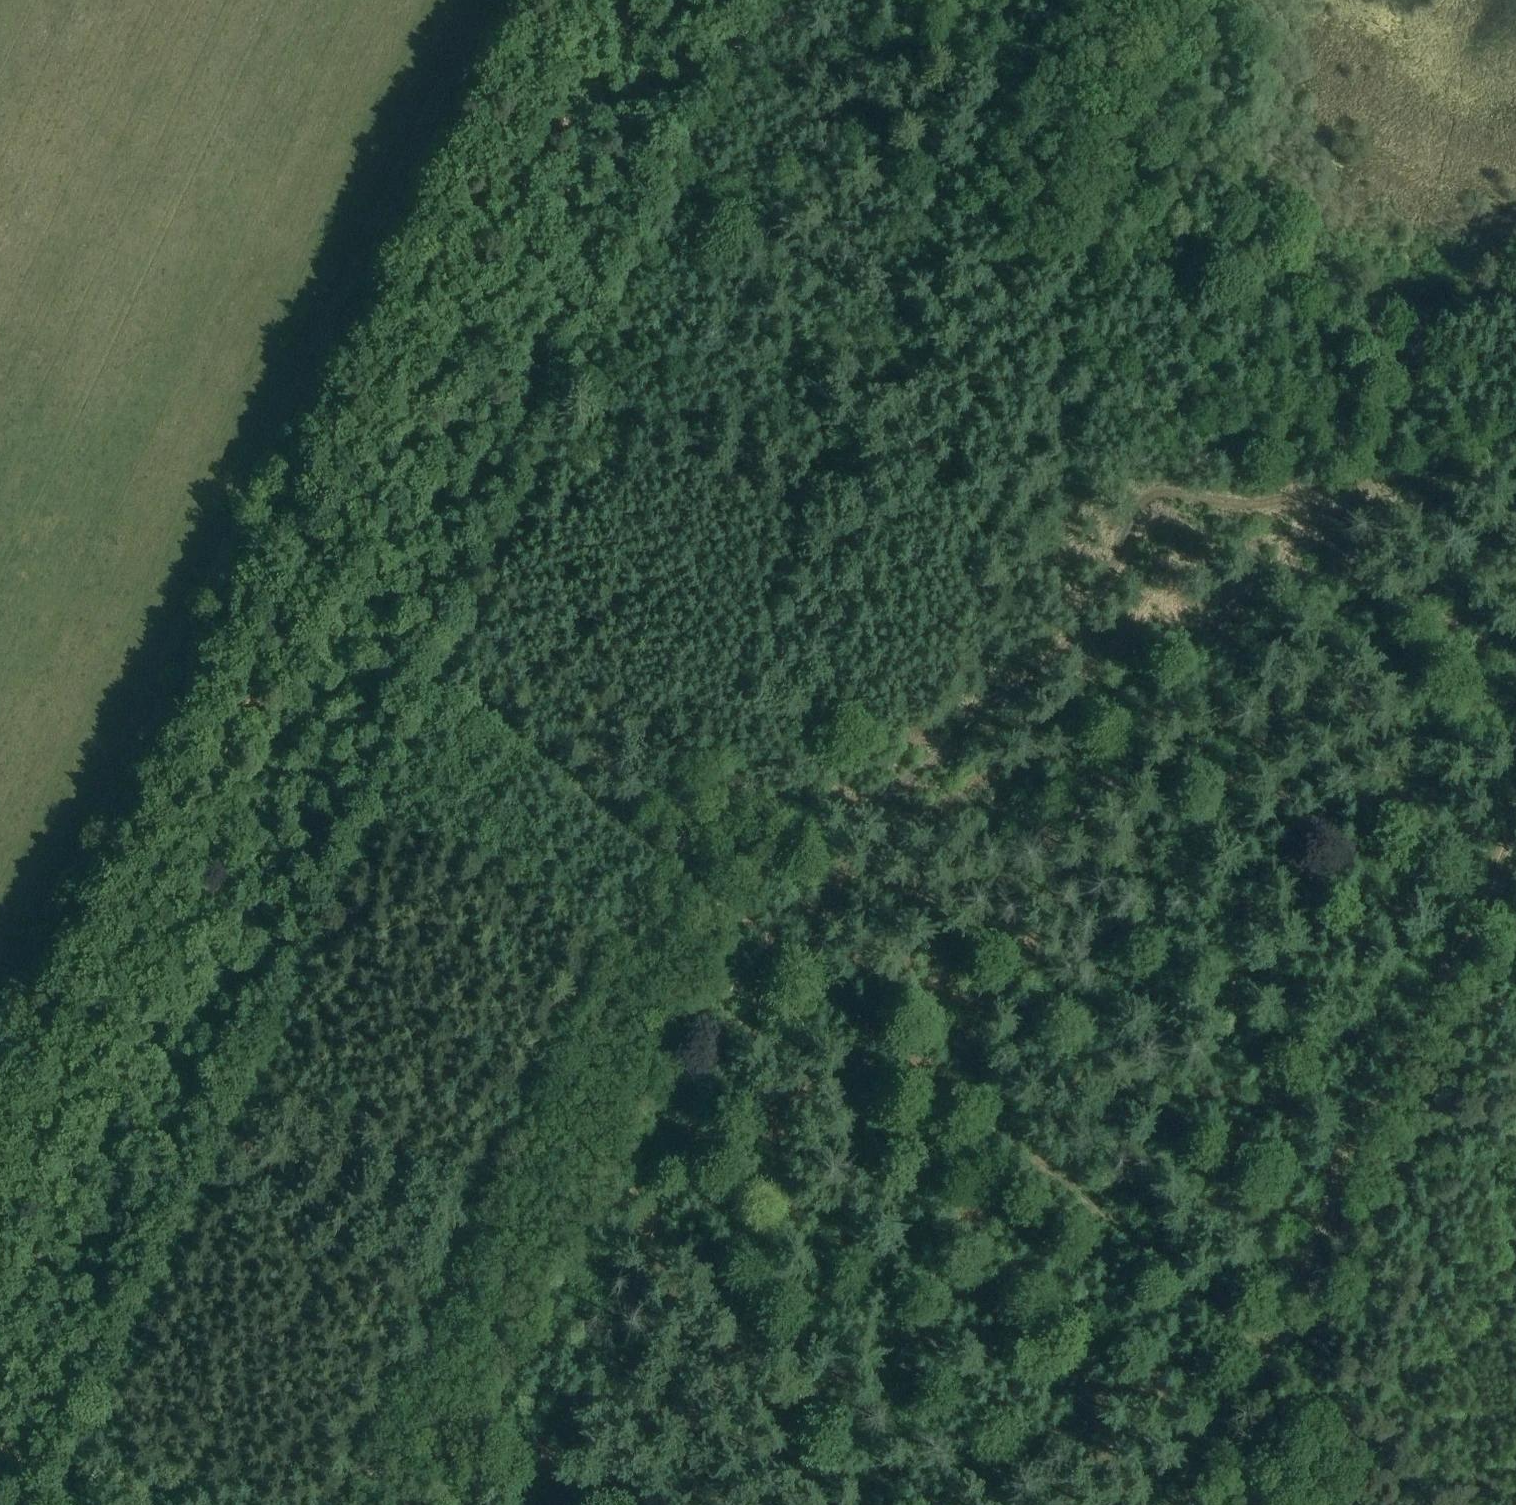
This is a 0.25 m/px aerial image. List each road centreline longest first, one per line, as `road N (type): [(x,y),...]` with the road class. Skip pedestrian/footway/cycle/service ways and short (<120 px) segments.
road 1 (track): [(1515,835),(1265,1338),(1196,1291),(425,664),(275,535),(276,512),(519,0)]
road 2 (track): [(1265,1338),(1184,1504)]

